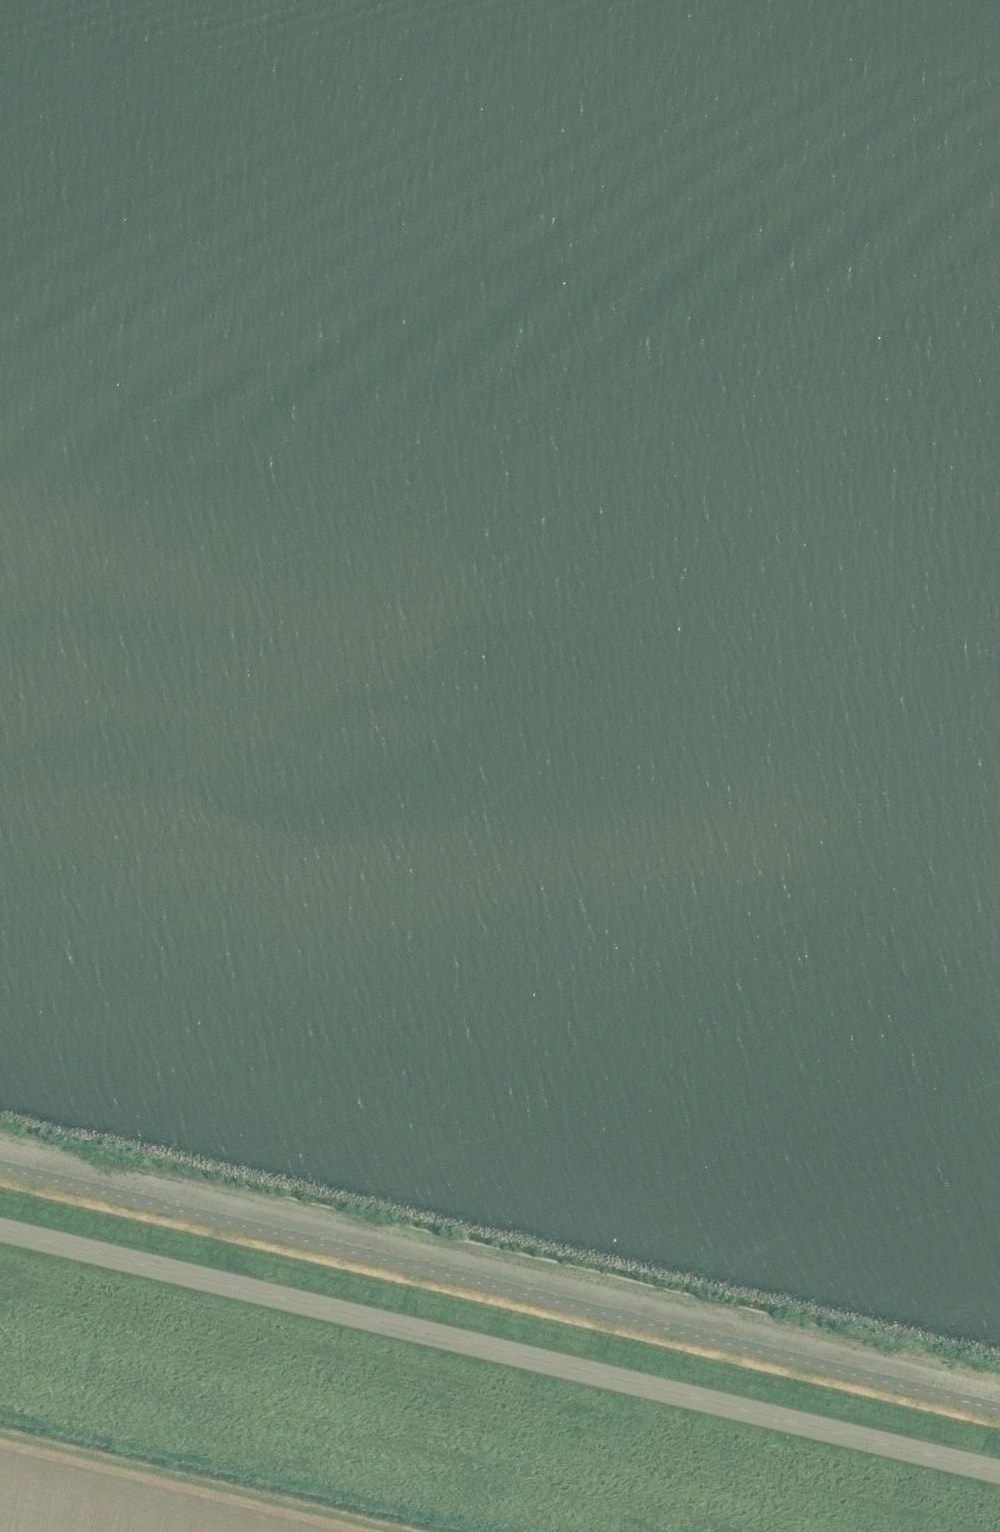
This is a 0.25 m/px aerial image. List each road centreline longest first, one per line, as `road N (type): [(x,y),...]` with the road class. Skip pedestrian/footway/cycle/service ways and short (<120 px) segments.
road 1 (tertiary): [(999,1474),(0,1230)]

